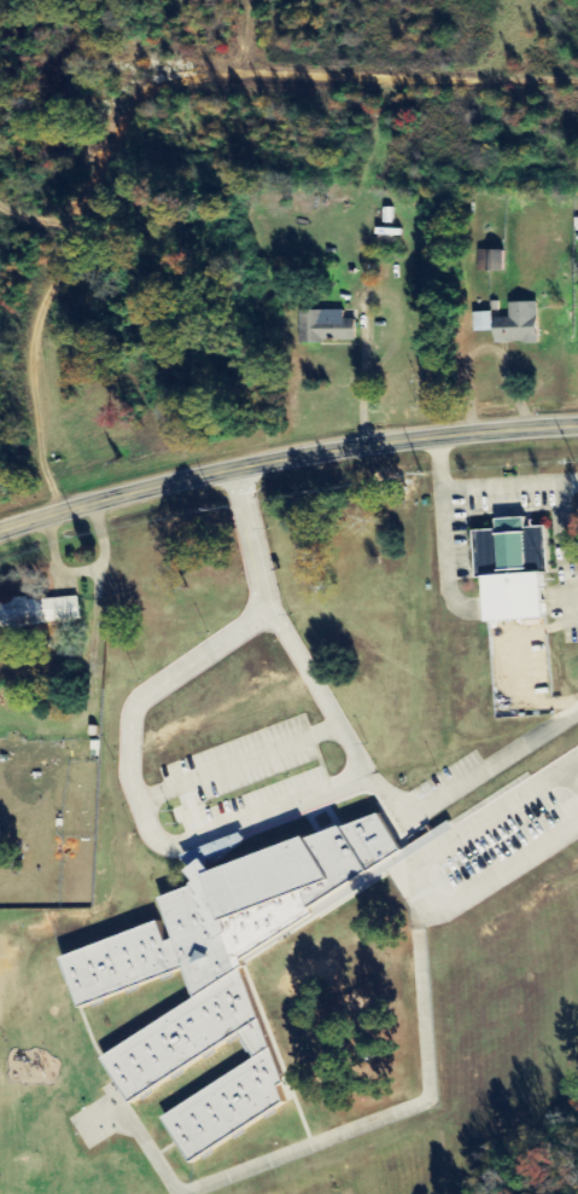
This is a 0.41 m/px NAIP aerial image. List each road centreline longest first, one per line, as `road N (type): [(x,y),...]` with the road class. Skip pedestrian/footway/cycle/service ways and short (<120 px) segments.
road 1 (tertiary): [(0,532),(69,508),(284,460),(577,429)]

